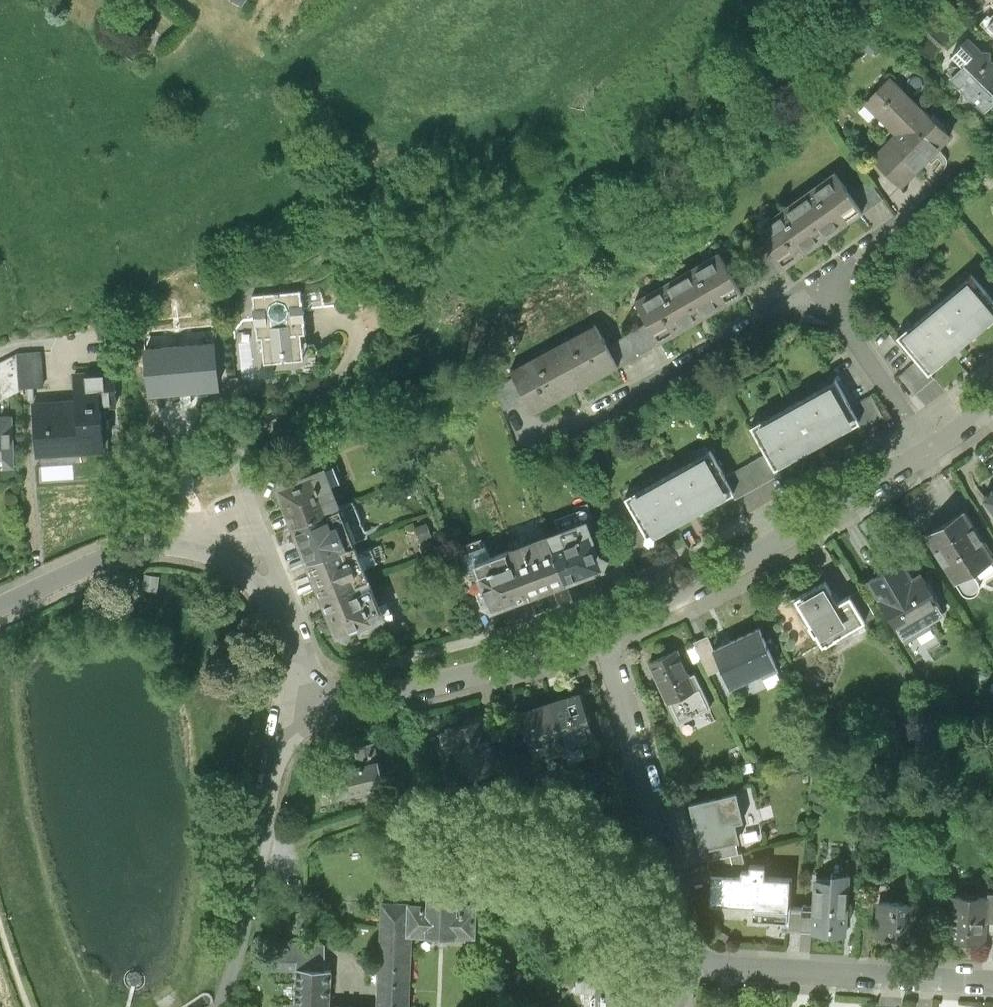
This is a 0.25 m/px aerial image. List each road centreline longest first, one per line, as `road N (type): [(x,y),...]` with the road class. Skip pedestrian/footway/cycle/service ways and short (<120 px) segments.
road 1 (residential): [(291,721),(293,650),(279,606),(252,568),(228,553),(167,543),(0,613)]
road 2 (residential): [(602,634),(704,587),(936,444)]
road 3 (residential): [(602,634),(665,825),(687,966)]
road 4 (residential): [(291,721),(602,634)]
road 5 (residential): [(537,438),(814,285)]
road 6 (residential): [(687,966),(992,983)]
road 7 (residential): [(220,1006),(248,933),(291,721)]
road 8 (residential): [(936,444),(814,285)]

